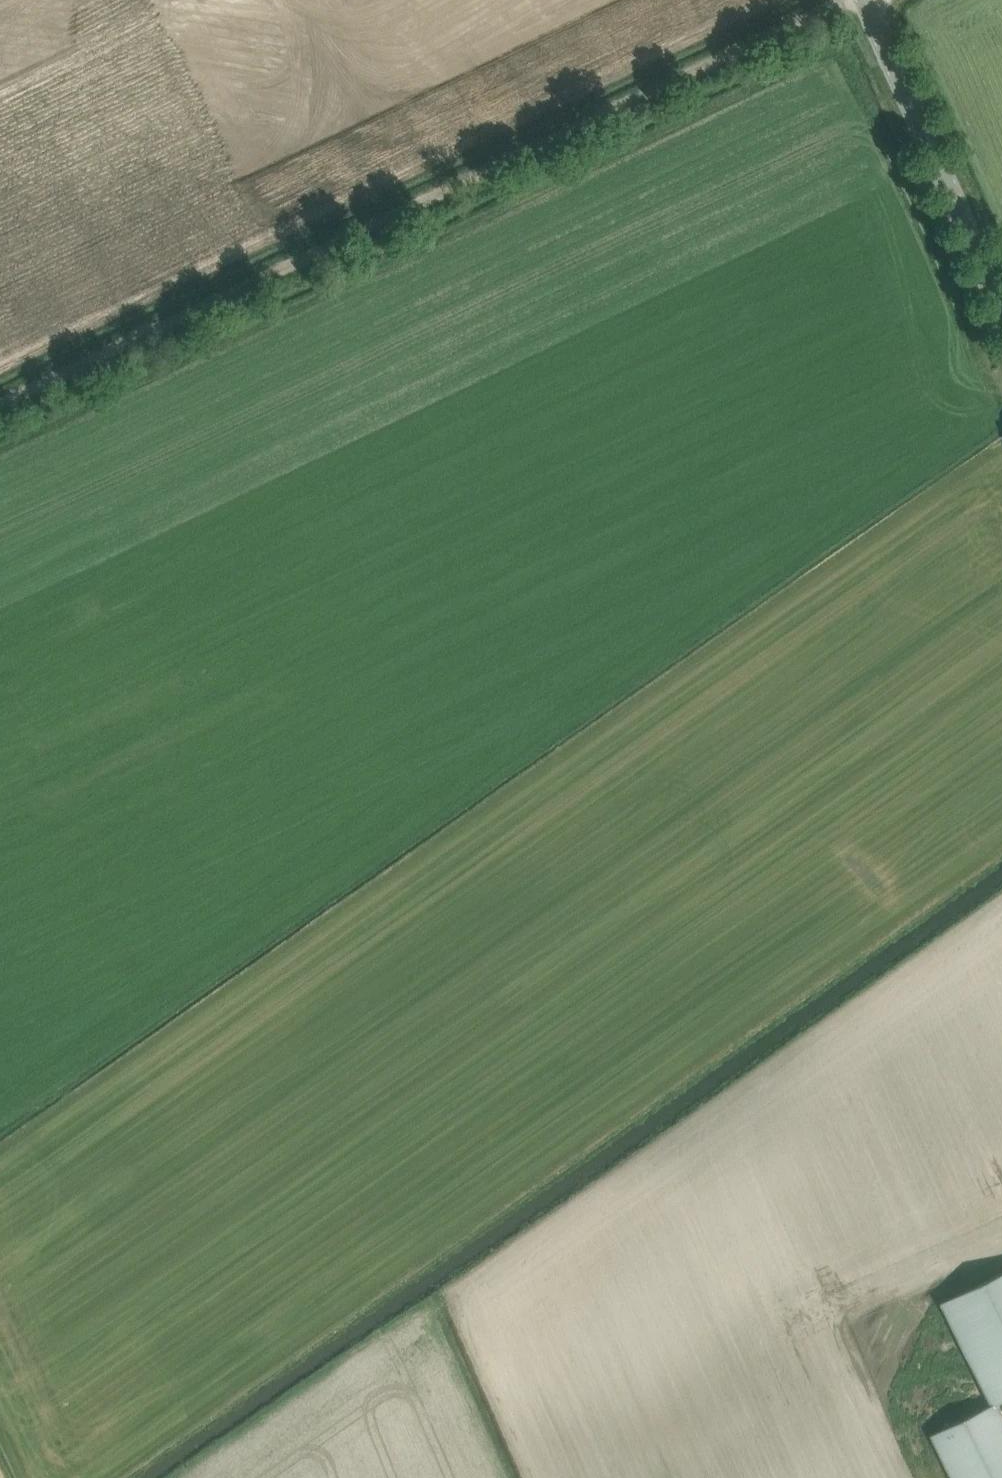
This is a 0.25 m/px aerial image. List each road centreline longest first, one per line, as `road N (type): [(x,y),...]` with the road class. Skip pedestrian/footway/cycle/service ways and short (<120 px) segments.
road 1 (track): [(0,401),(850,0)]
road 2 (tertiary): [(1001,311),(865,0)]

